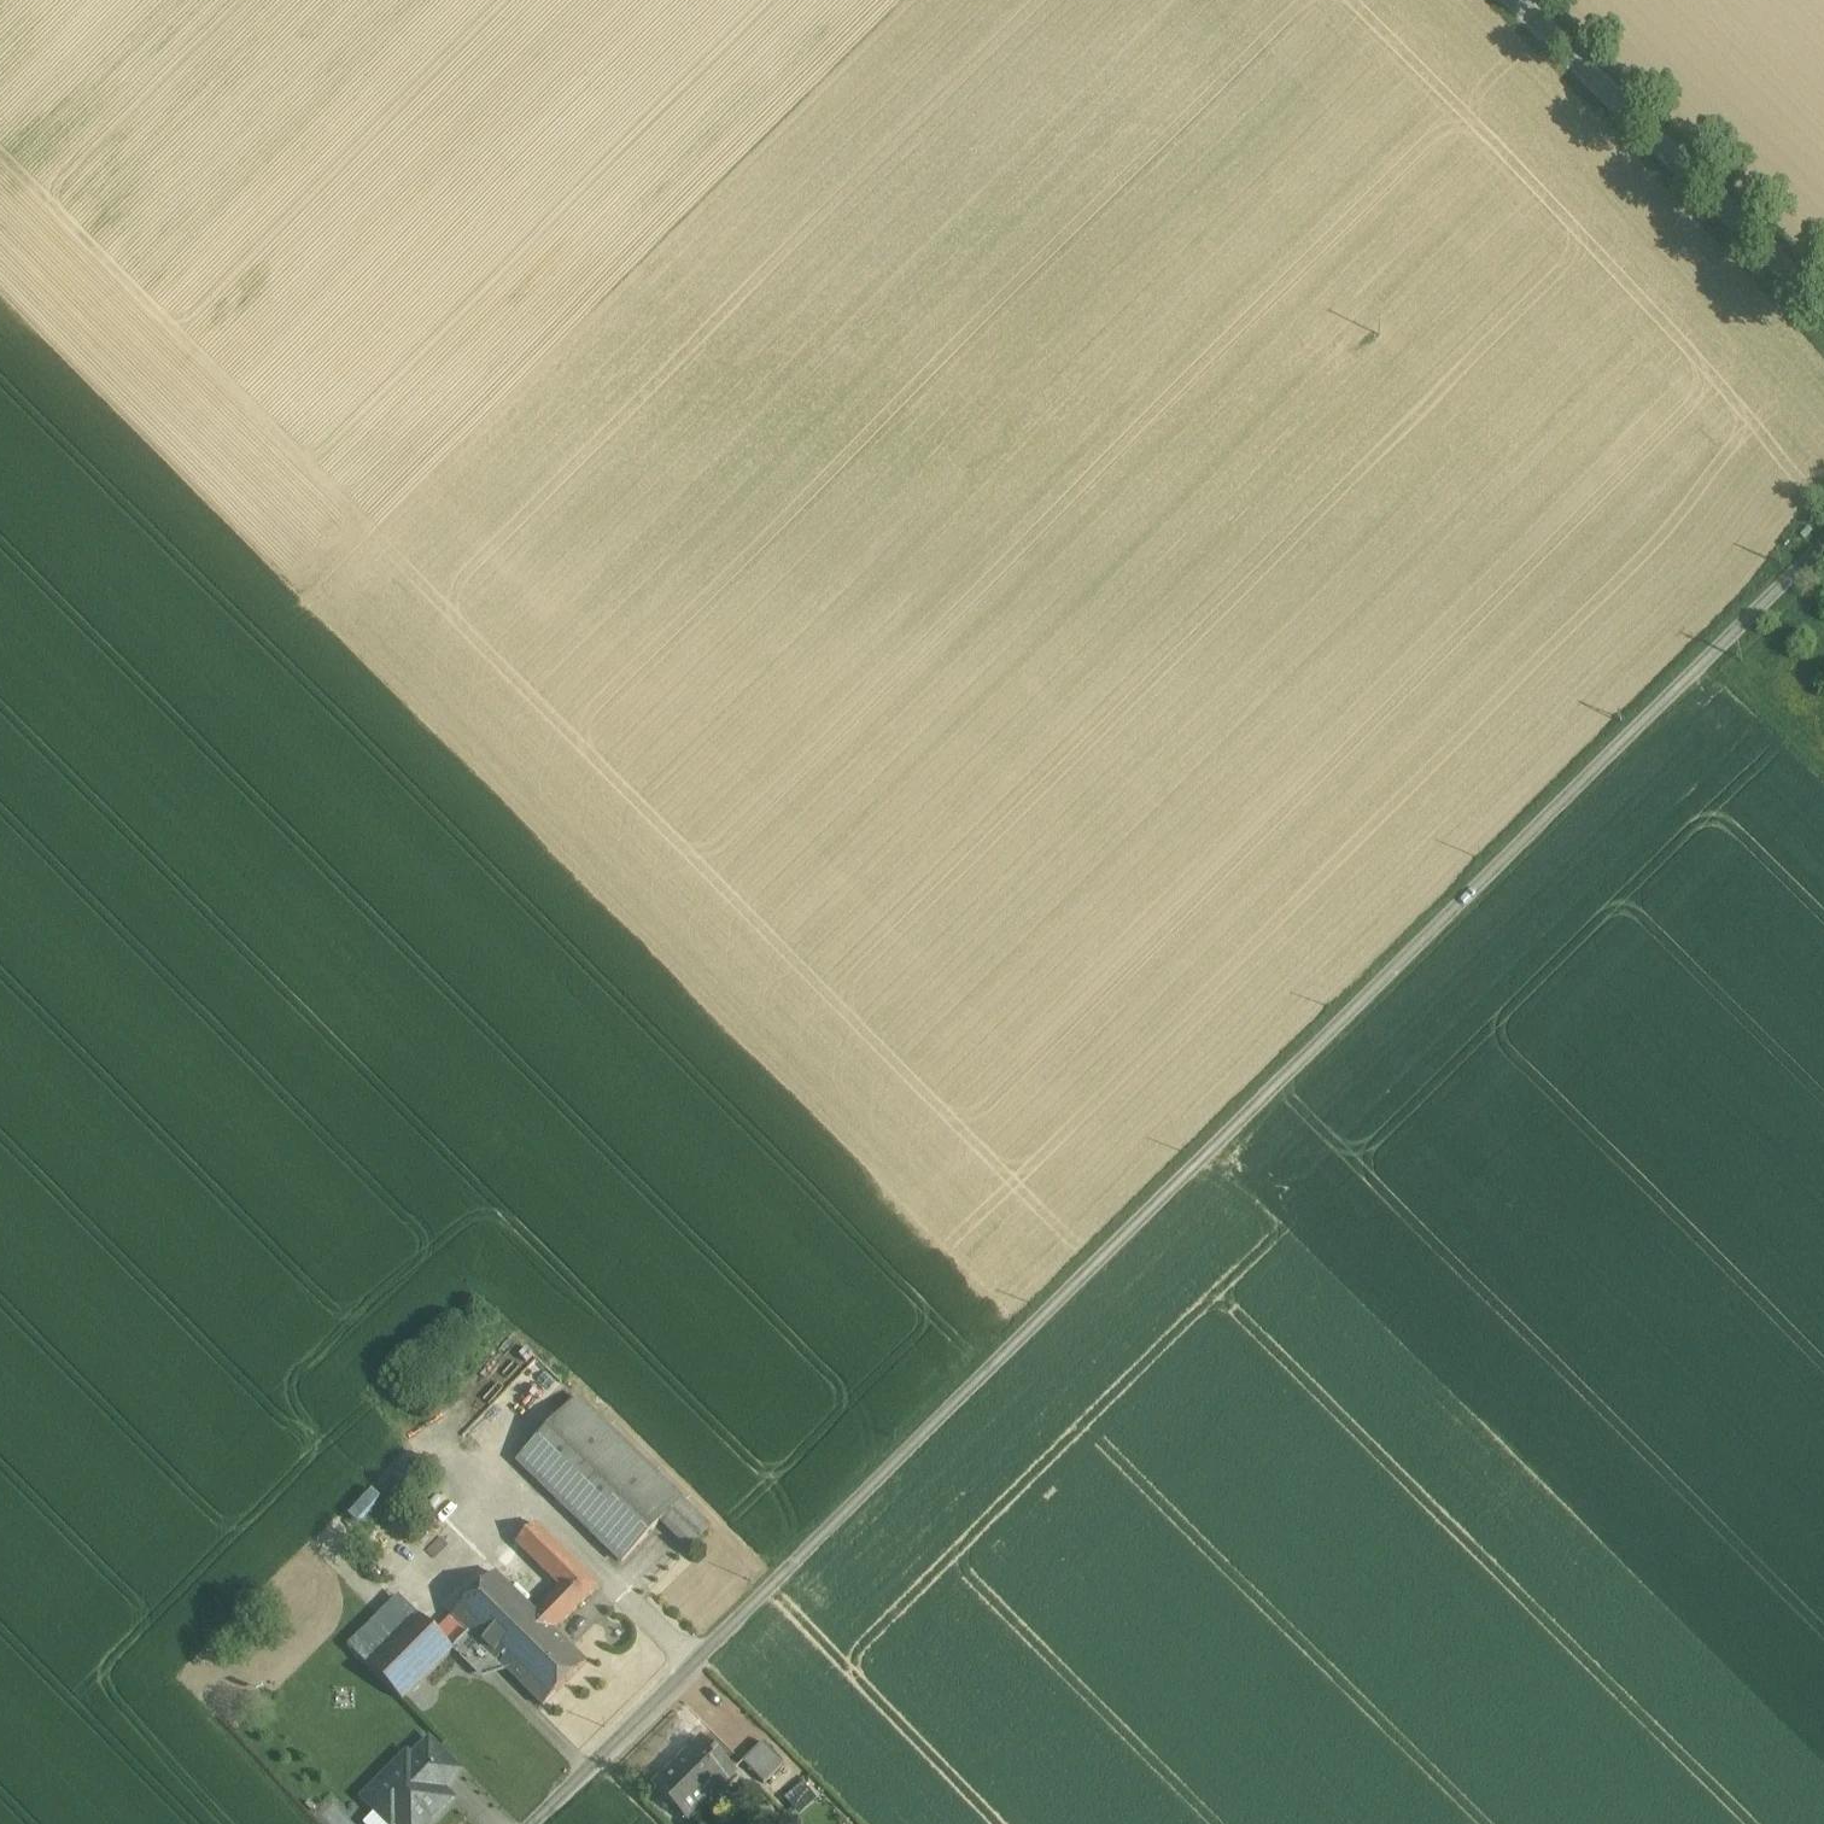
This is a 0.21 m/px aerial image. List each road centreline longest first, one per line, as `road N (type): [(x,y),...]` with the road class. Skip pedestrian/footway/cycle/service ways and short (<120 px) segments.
road 1 (track): [(523,1823),(1823,545)]
road 2 (tertiary): [(1516,0),(1823,301)]
road 3 (track): [(688,1662),(546,1514),(454,1464),(433,1437),(479,1393)]

